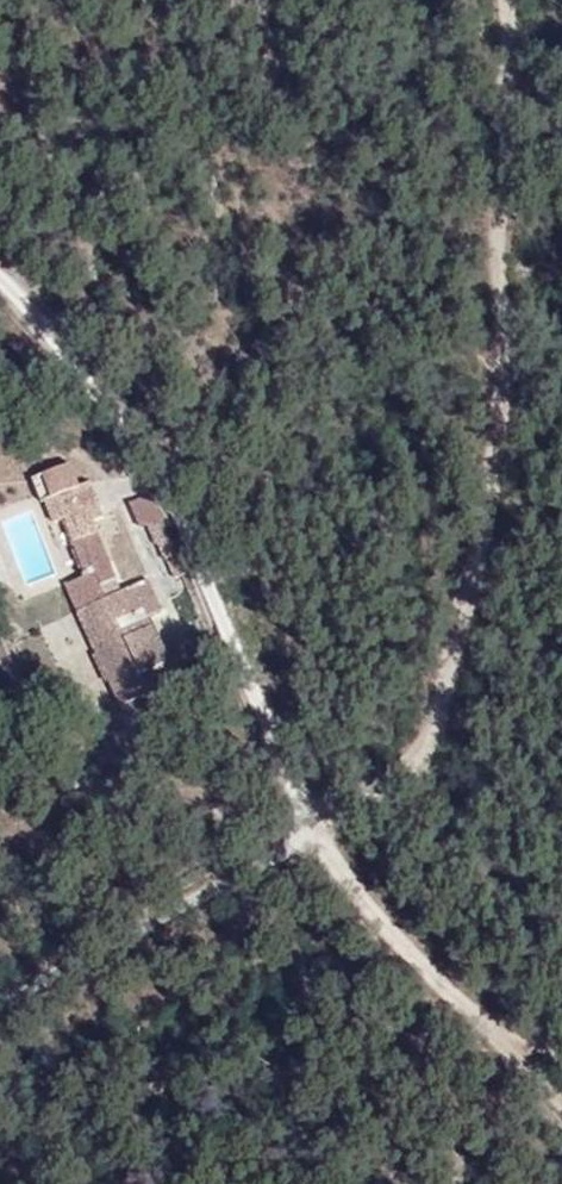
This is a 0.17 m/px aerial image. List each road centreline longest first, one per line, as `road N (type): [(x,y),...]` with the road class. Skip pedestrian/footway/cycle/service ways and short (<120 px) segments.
road 1 (track): [(512,0),(510,283),(498,470),(441,680),(409,758),(324,836)]
road 2 (unclassified): [(324,836),(149,460),(0,276)]
road 3 (unclassified): [(324,836),(103,945),(0,1010)]
road 4 (unclassified): [(561,1100),(369,912),(324,836)]

